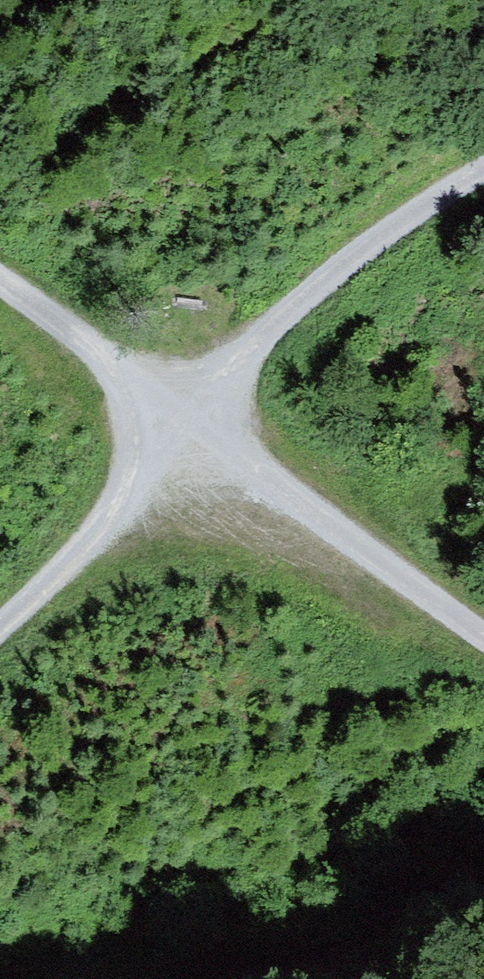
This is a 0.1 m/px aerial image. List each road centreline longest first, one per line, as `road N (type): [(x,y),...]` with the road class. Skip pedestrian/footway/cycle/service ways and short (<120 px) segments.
road 1 (track): [(0,634),(136,492),(186,426),(302,314),(483,174)]
road 2 (track): [(0,282),(186,426),(483,637)]

